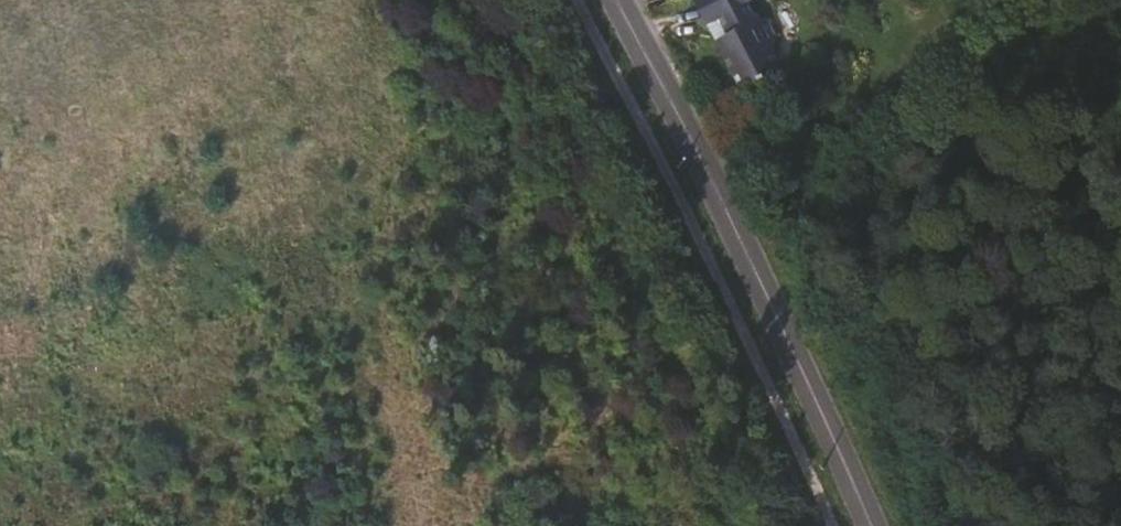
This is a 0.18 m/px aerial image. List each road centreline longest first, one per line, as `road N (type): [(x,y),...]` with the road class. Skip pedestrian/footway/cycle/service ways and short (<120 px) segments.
road 1 (tertiary): [(873,525),(720,196),(618,0)]

